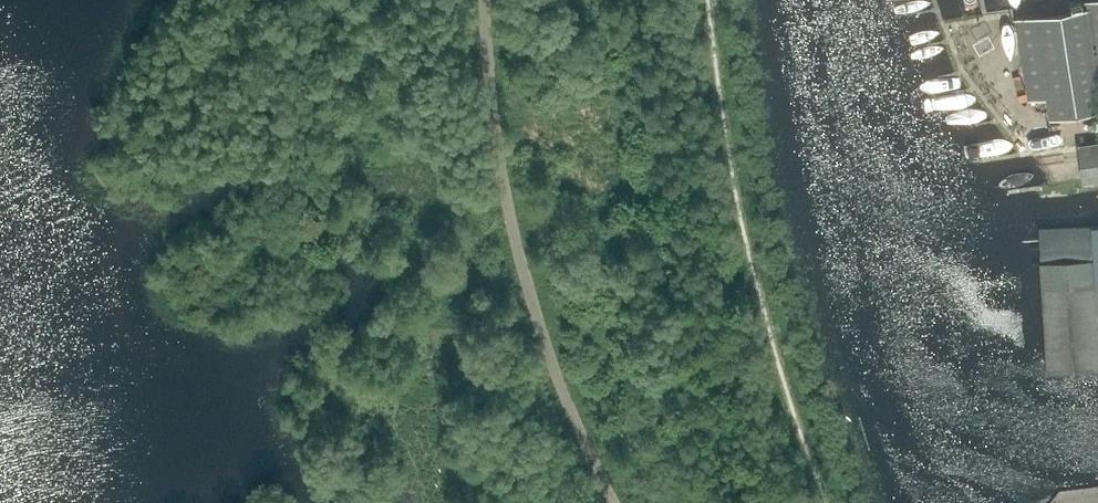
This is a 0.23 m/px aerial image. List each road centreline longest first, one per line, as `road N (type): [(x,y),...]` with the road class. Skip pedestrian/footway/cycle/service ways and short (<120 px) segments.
road 1 (unclassified): [(614,502),(552,360),(497,154),(487,0)]

